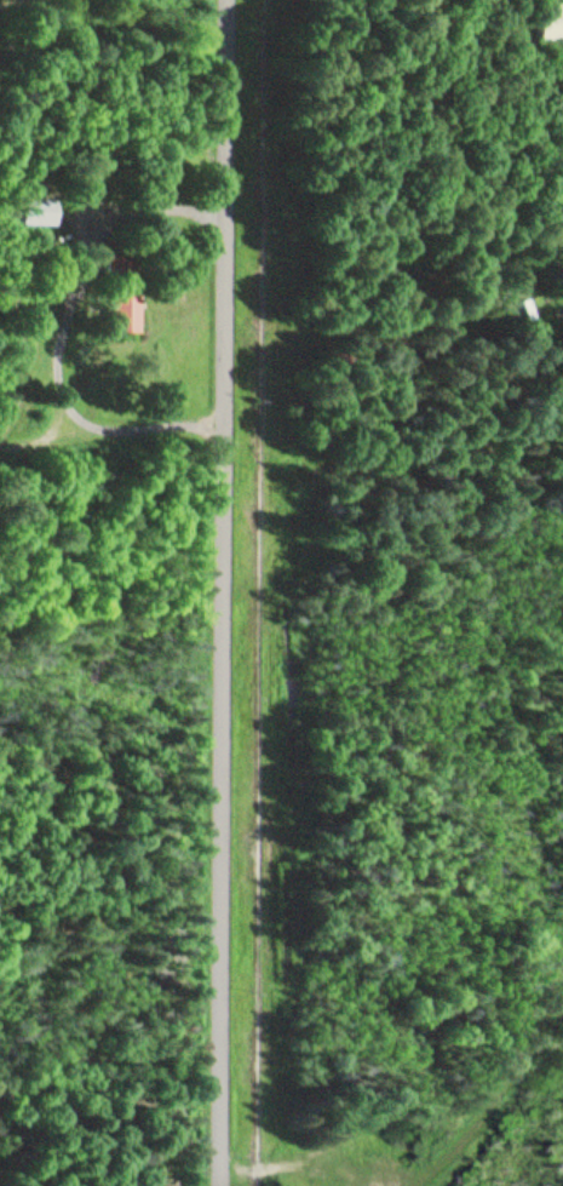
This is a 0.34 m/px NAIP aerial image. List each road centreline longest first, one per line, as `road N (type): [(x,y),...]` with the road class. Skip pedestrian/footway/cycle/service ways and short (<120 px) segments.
road 1 (residential): [(226,1185),(240,0)]

